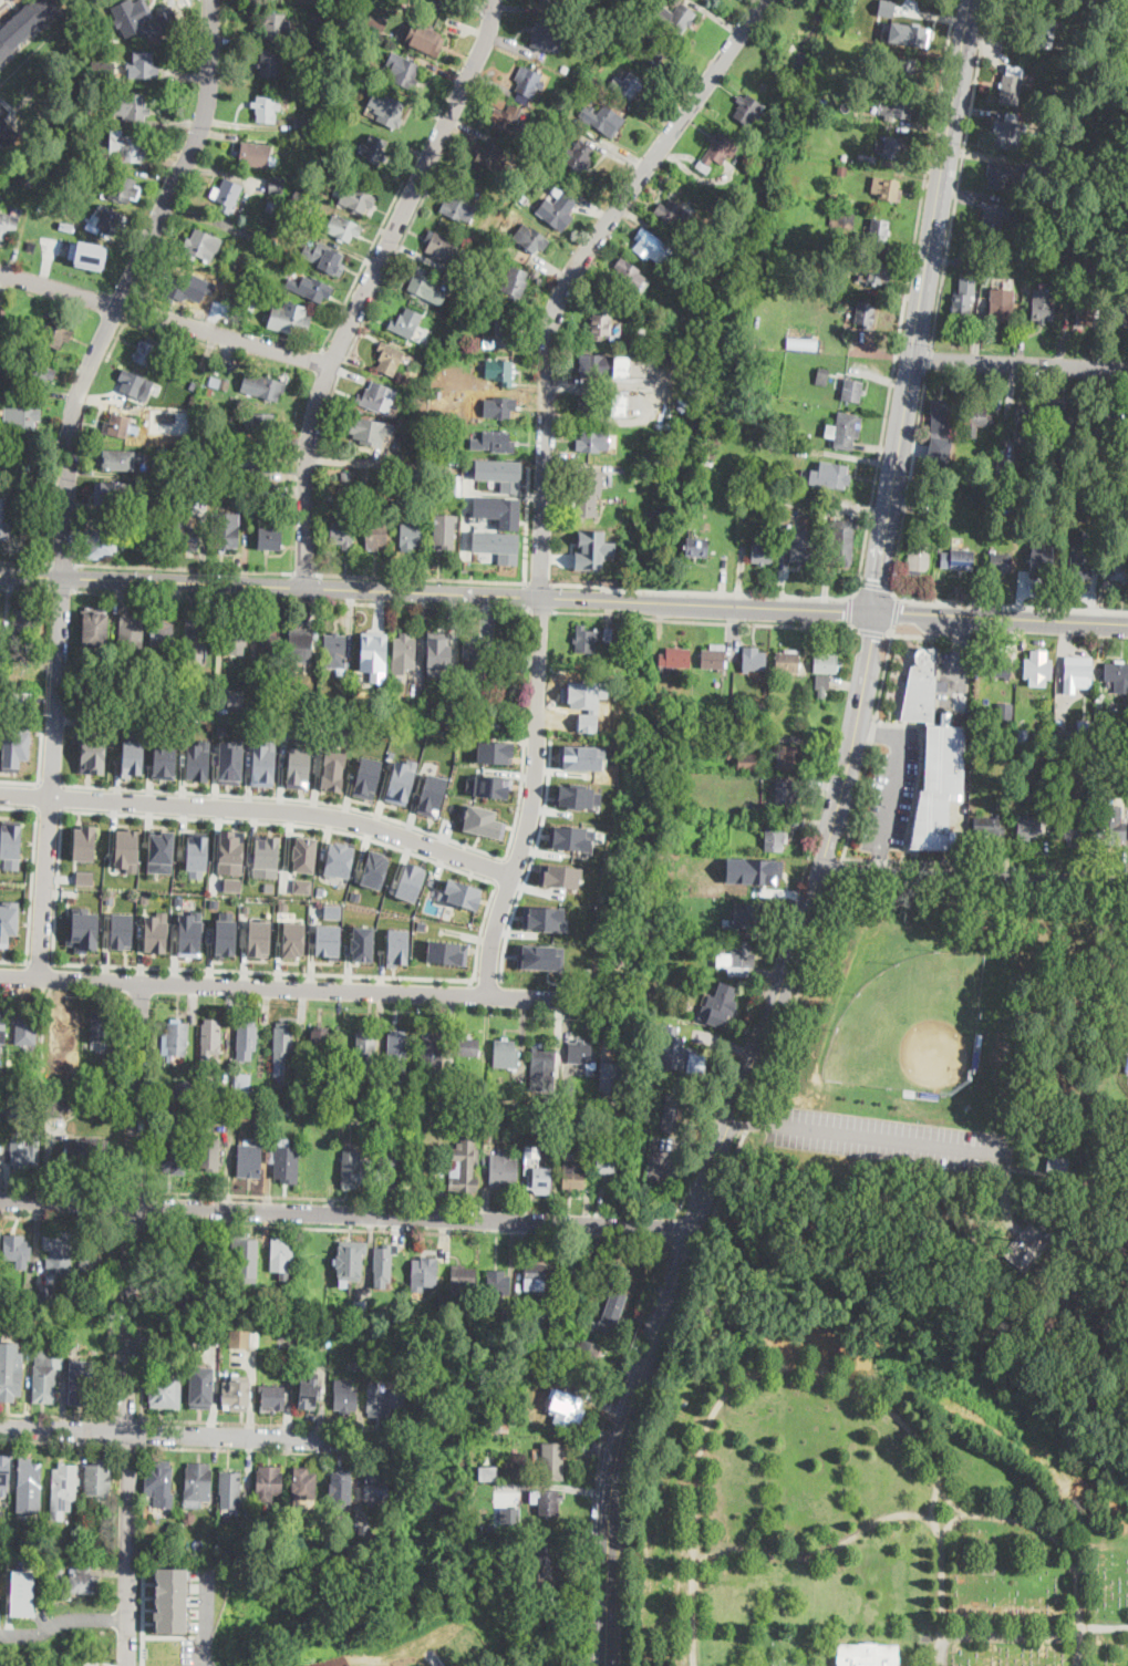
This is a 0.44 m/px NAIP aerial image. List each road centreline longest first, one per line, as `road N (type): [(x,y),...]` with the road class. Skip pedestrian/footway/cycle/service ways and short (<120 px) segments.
road 1 (residential): [(487,995),(489,951),(530,816),(536,768),(556,311),(581,255),(767,0)]
road 2 (residential): [(40,976),(71,437),(113,314),(203,131),(213,0)]
road 3 (tertiary): [(0,573),(875,613)]
road 4 (tertiary): [(690,1234),(819,871),(875,613)]
road 5 (residential): [(304,584),(310,438),(330,364),(477,61),(493,0)]
road 6 (tertiary): [(875,613),(973,0)]
road 7 (residential): [(0,976),(600,997)]
road 8 (residential): [(133,1202),(690,1234)]
road 9 (residential): [(0,793),(354,819),(513,873)]
road 10 (tertiary): [(606,1665),(617,1452),(690,1234)]
road 11 (residential): [(0,270),(330,364)]
road 12 (residential): [(819,871),(1127,883)]
road 13 (residential): [(127,1429),(382,1440)]
road 14 (tertiary): [(875,613),(1127,624)]
road 15 (residential): [(126,1665),(127,1429)]
road 16 (residential): [(127,1429),(133,1202)]
road 17 (residential): [(133,1202),(142,981)]
road 18 (residential): [(914,358),(1127,369)]
road 19 (residential): [(0,1198),(133,1202)]
road 20 (residential): [(126,1620),(61,1621),(0,1634)]
road 21 (residential): [(0,1423),(127,1429)]

